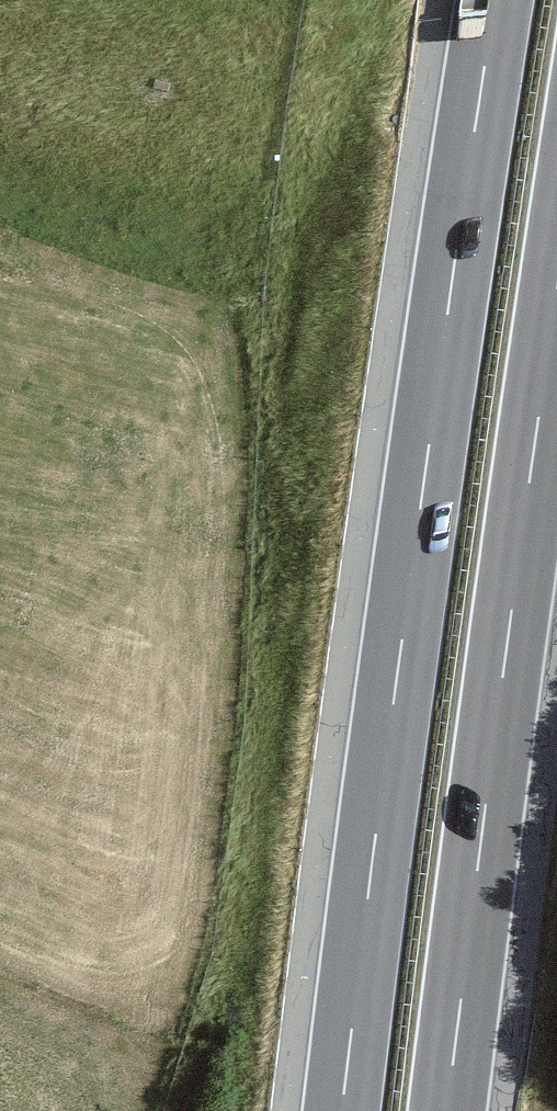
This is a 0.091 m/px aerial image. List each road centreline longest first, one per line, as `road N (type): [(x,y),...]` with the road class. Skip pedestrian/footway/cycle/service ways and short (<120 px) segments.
road 1 (motorway): [(493,0),(340,1110)]
road 2 (motorway): [(445,1110),(556,279)]

